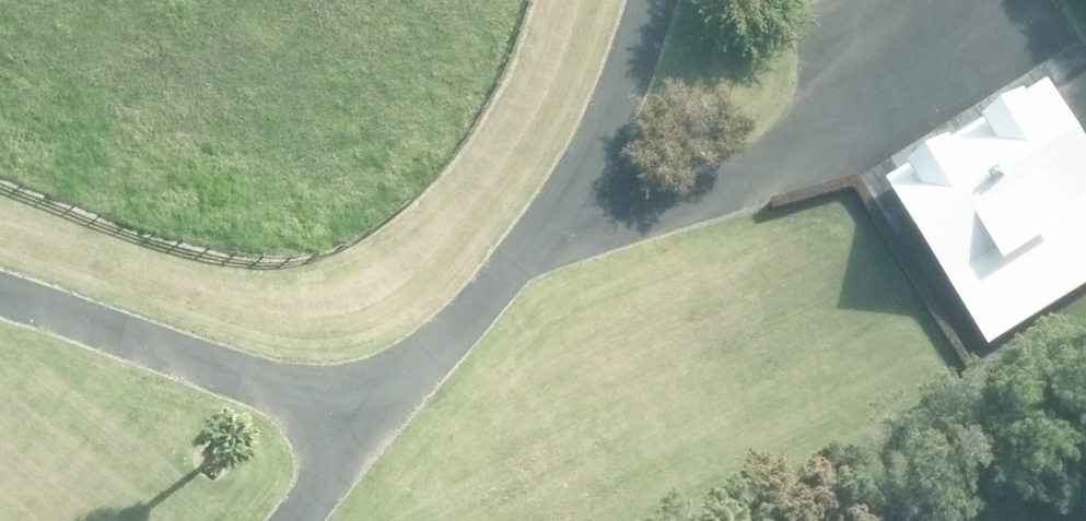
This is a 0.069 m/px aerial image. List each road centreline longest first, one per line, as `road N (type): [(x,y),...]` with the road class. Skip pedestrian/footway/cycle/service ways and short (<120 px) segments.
road 1 (track): [(0,325),(252,366),(362,405),(457,342),(681,0)]
road 2 (track): [(559,197),(843,137),(942,98),(1021,0)]
road 3 (track): [(294,520),(345,450),(362,405)]

